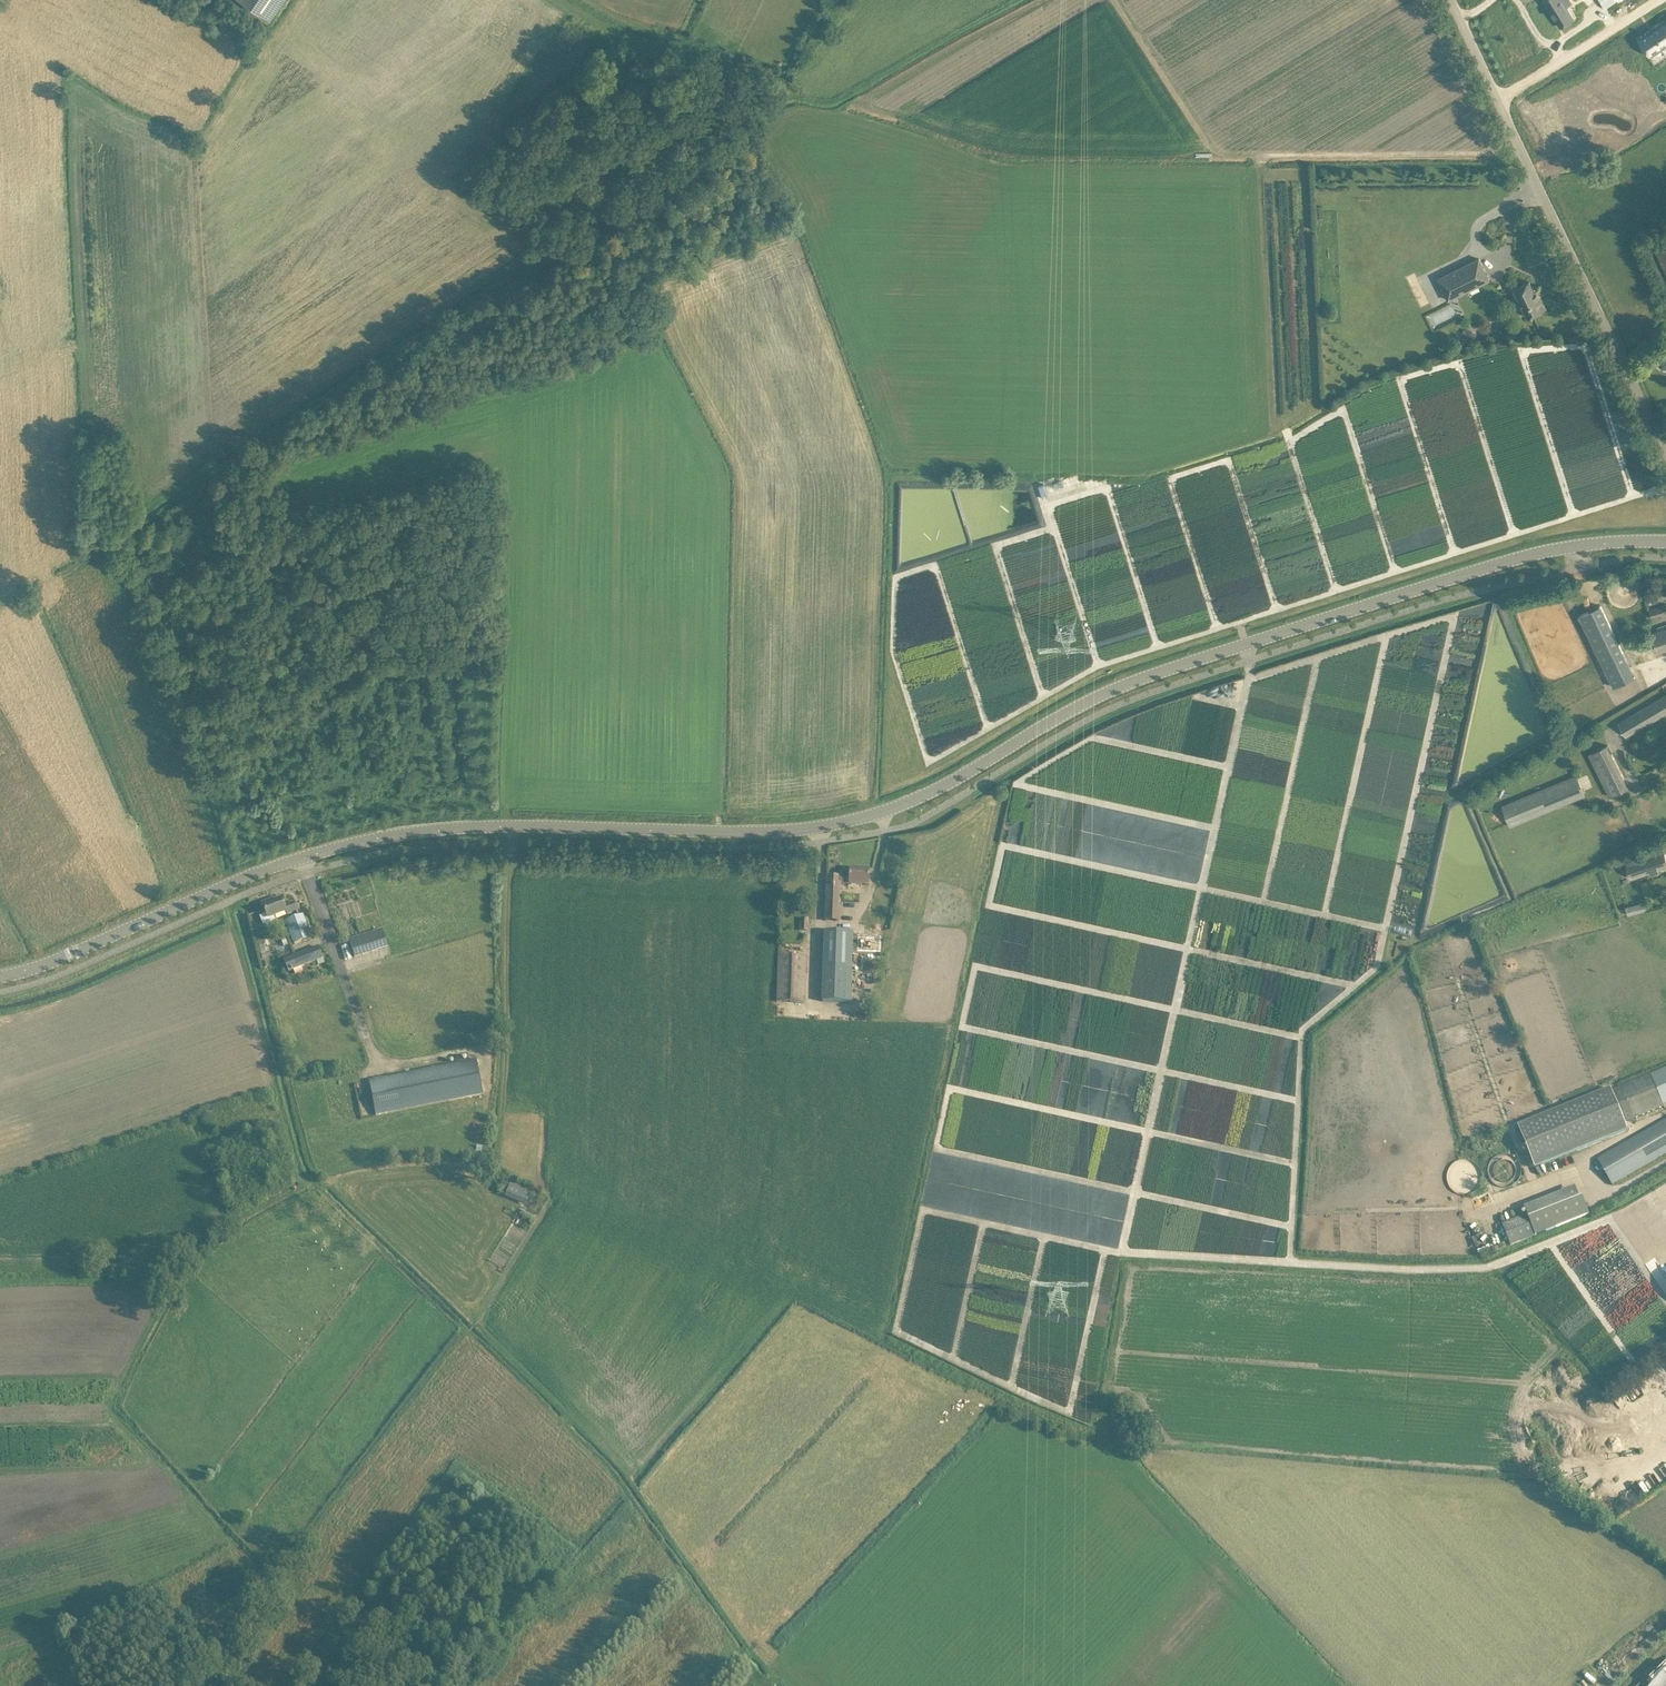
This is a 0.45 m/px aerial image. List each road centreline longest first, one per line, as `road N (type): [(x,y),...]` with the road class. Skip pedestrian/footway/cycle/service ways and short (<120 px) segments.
road 1 (tertiary): [(0,977),(301,857),(403,834),(499,825),(741,832),(882,811),(1165,669),(1542,552),(1665,541)]
road 2 (unclassified): [(1665,451),(1450,0)]
road 3 (track): [(511,826),(509,1013),(493,1179)]
road 4 (track): [(1523,152),(1261,155)]

